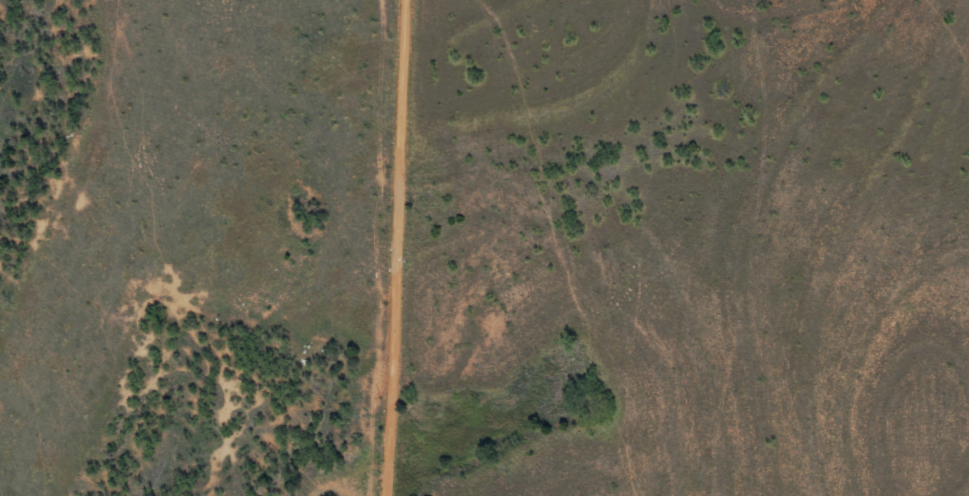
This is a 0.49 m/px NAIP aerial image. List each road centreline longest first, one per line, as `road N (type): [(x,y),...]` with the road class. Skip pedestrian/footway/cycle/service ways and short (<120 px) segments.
road 1 (residential): [(391,495),(407,0)]

